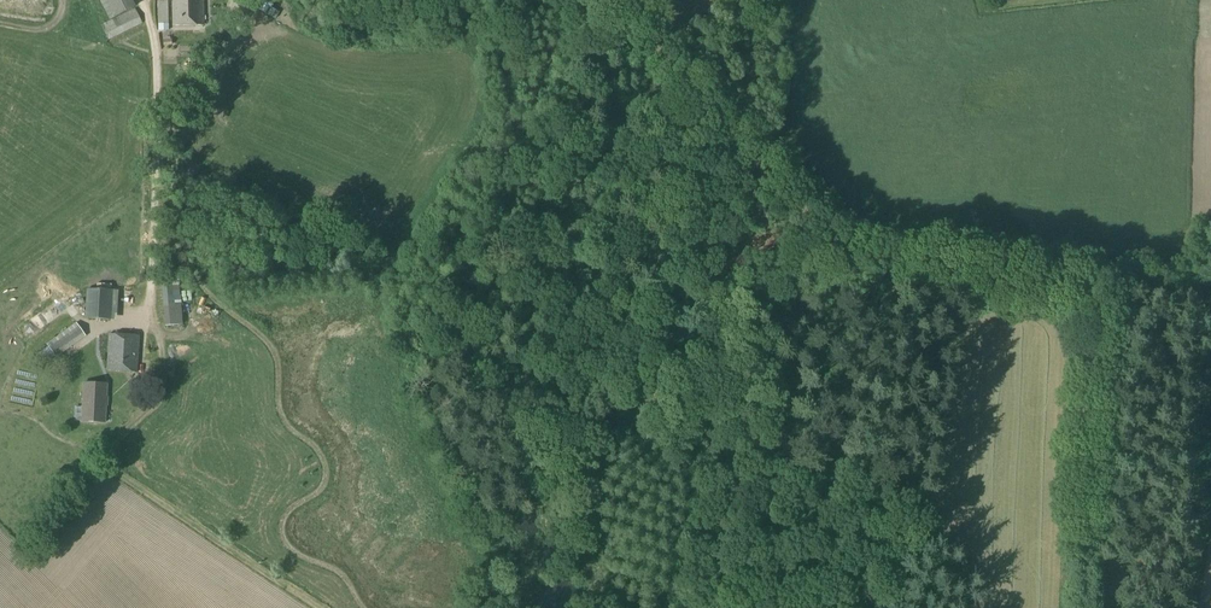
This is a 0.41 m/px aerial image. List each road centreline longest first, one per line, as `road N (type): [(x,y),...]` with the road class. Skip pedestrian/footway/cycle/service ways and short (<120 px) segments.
road 1 (track): [(612,0),(829,242),(864,256),(1082,289),(1098,300),(1105,325),(1089,607)]
road 2 (track): [(322,607),(119,473),(116,442),(163,399),(152,224),(162,142),(142,0)]
road 3 (track): [(162,142),(238,0)]

